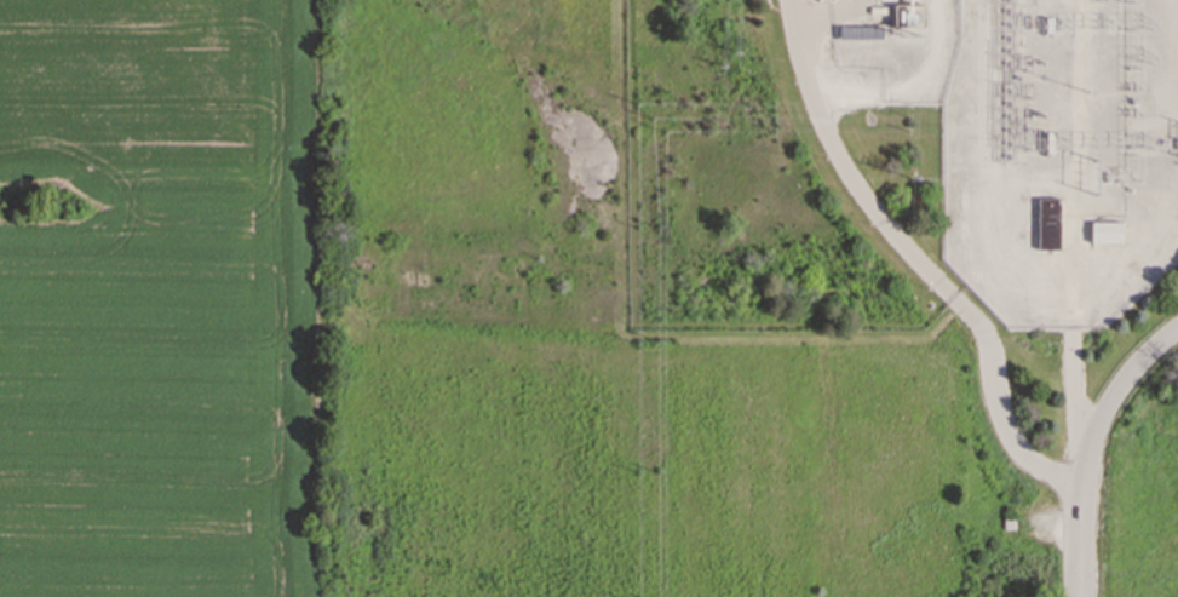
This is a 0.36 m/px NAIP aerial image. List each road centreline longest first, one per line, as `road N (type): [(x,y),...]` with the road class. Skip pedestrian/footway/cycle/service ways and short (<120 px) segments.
road 1 (residential): [(1081,596),(1081,487),(1094,436),(1119,385),(1177,329)]

